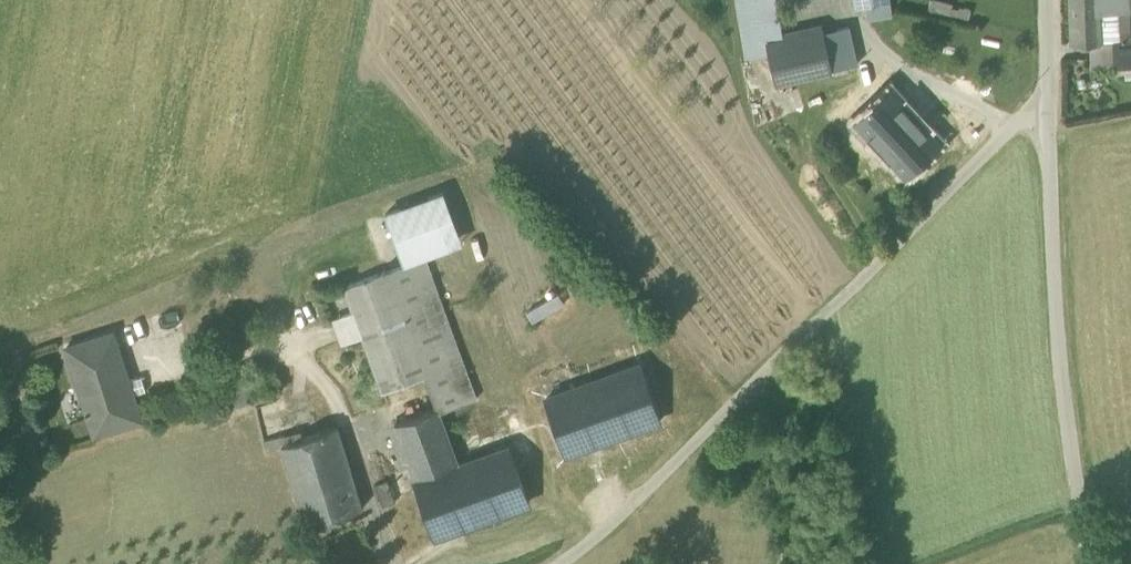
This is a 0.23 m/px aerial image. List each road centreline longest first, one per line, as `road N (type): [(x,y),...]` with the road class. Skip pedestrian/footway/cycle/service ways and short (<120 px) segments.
road 1 (unclassified): [(1050,102),(1010,129),(595,539),(558,563)]
road 2 (unclassified): [(1089,563),(1058,355),(1050,102)]
road 3 (track): [(1010,129),(925,83),(842,0)]

